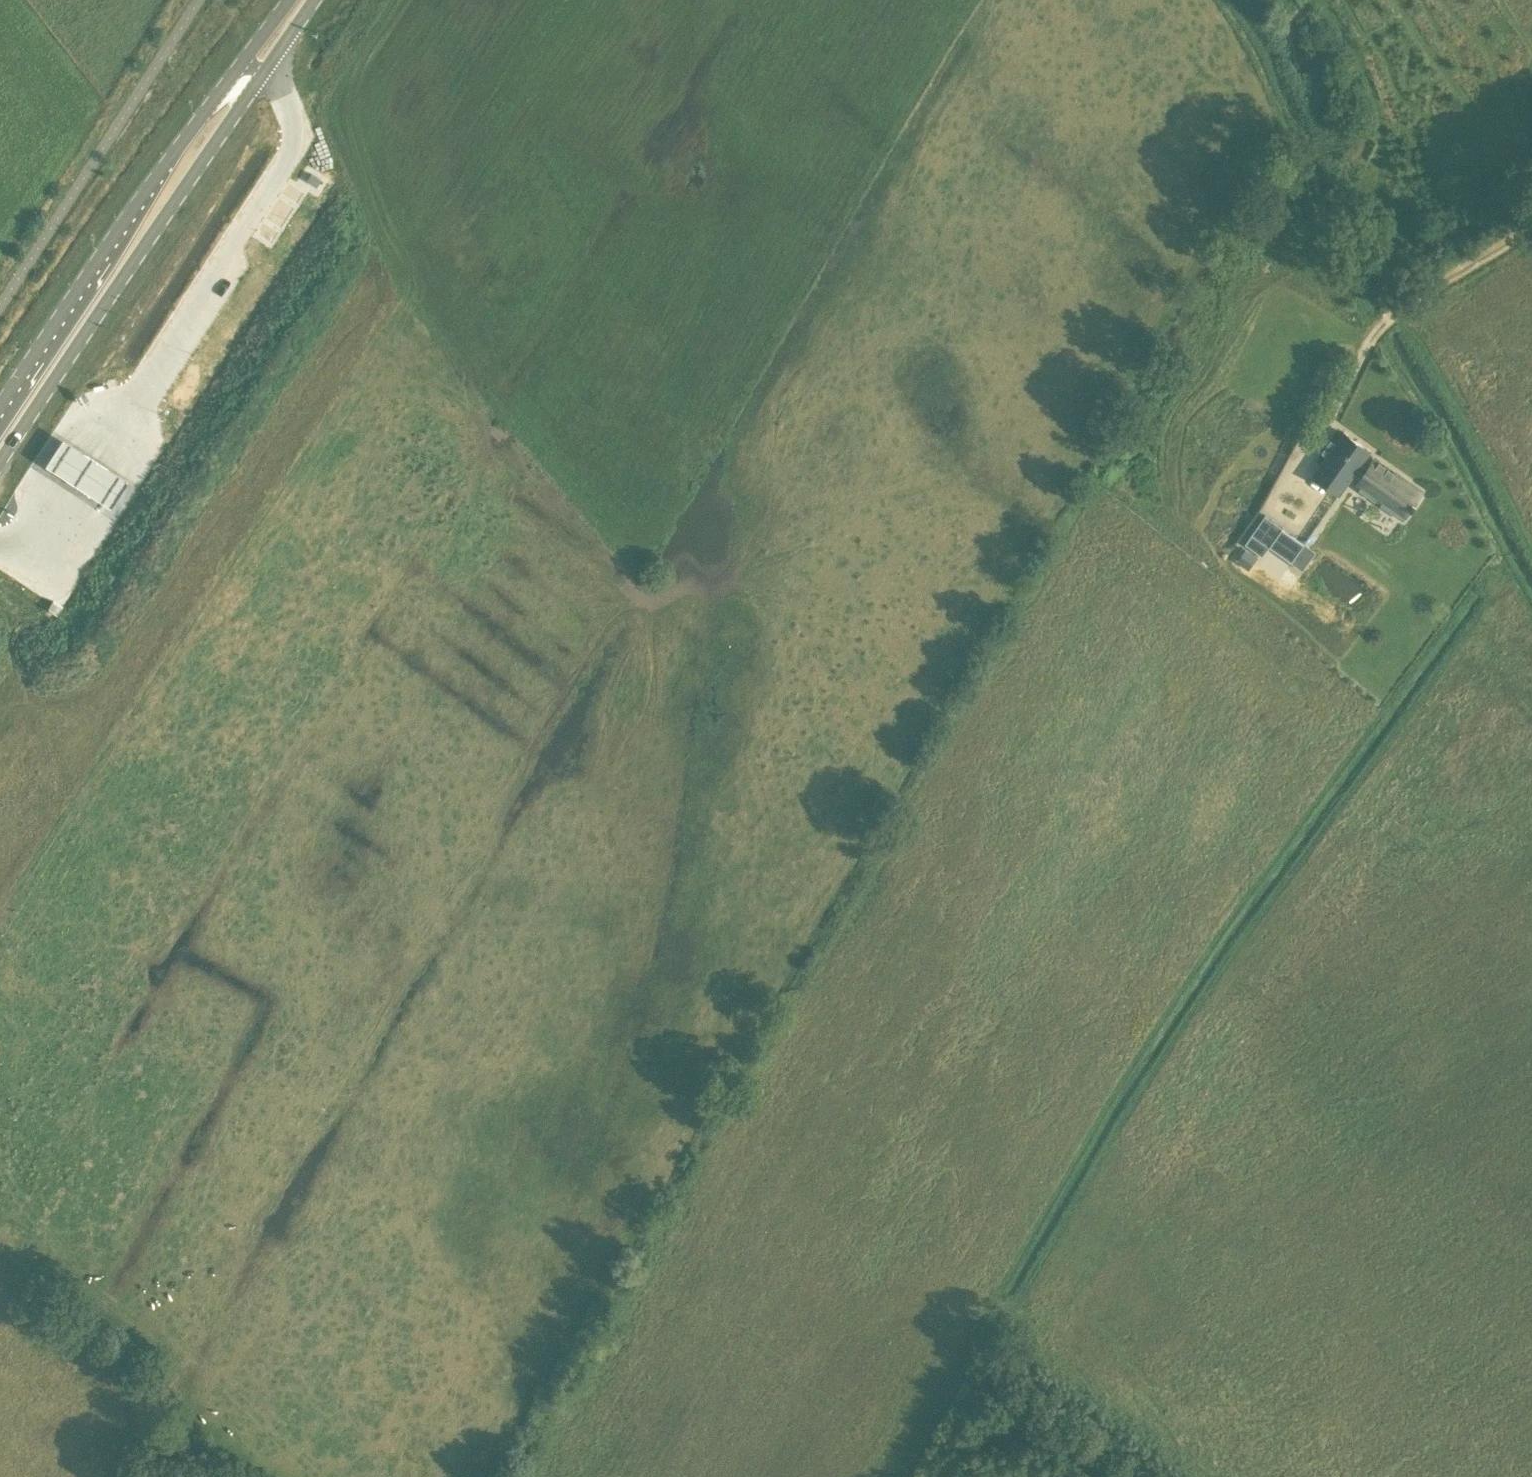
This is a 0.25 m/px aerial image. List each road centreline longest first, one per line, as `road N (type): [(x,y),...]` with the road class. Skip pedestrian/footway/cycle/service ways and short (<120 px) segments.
road 1 (primary): [(0,461),(245,100),(256,64)]
road 2 (primary): [(256,64),(220,93),(160,171),(0,402)]
road 3 (track): [(1307,462),(1375,336),(1439,283),(1531,228)]

